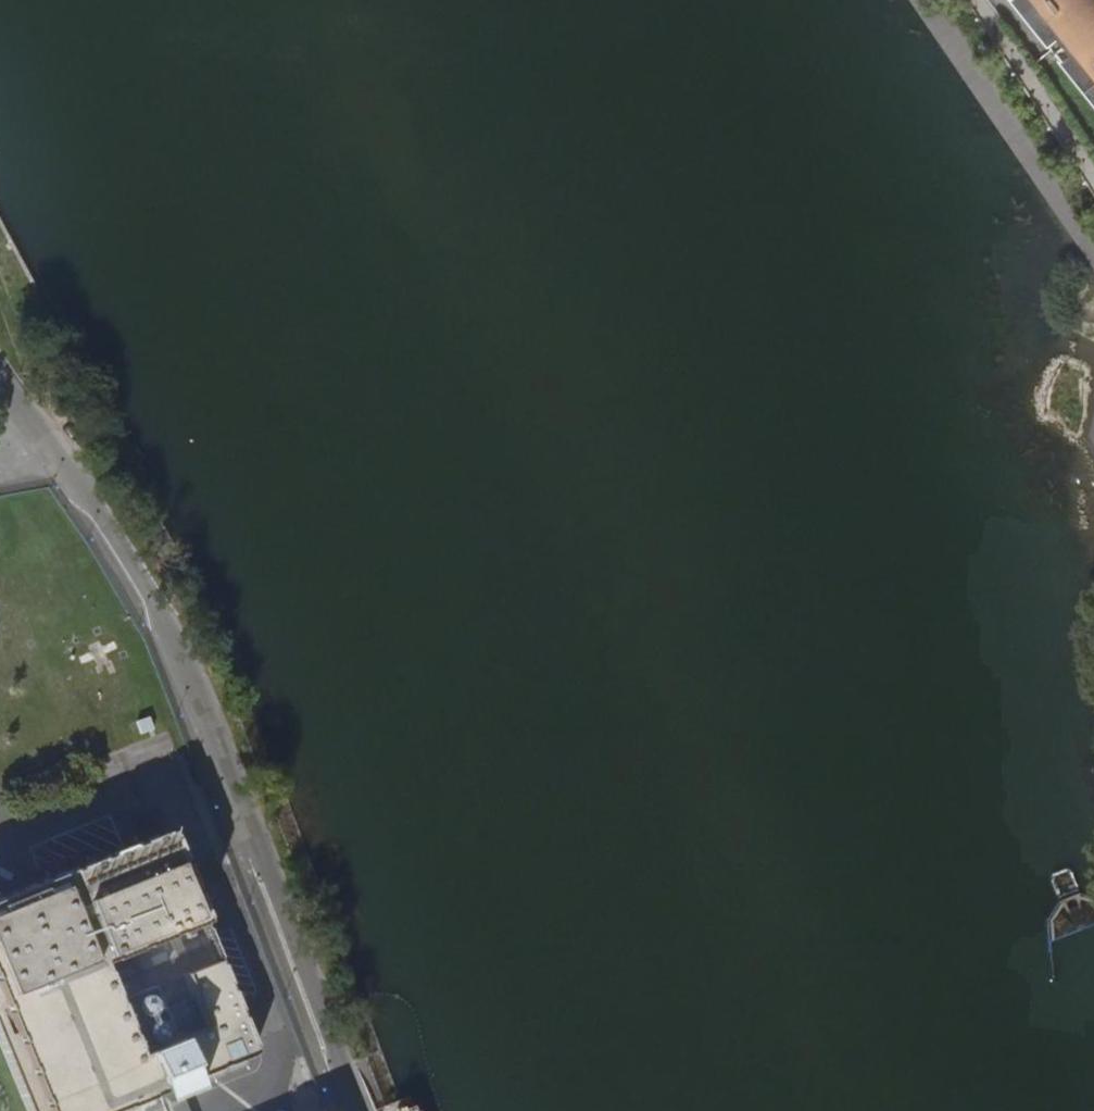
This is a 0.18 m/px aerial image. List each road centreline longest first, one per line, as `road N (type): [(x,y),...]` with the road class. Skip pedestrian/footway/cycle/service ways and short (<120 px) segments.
road 1 (residential): [(0,371),(175,638),(249,848),(266,871),(333,1045),(349,1110)]

